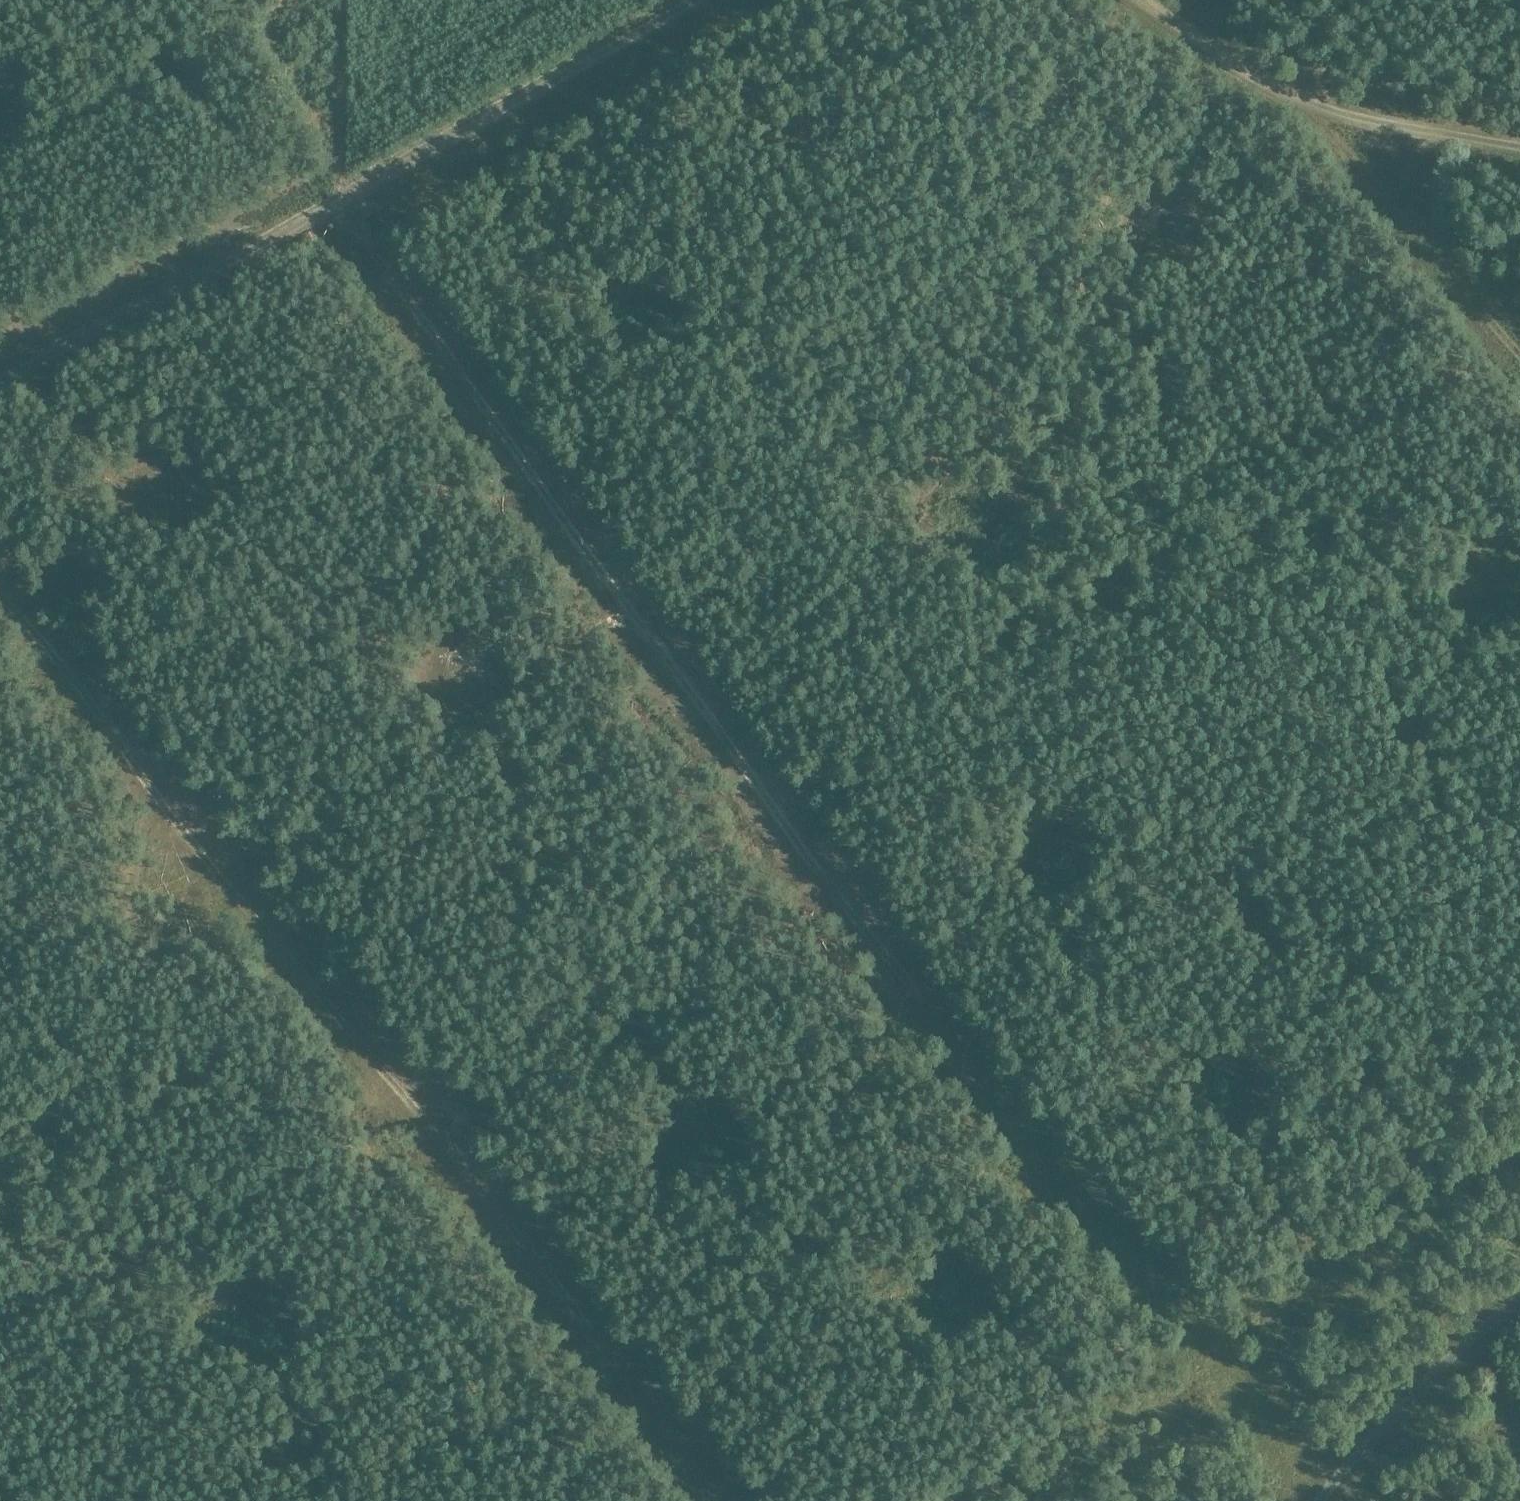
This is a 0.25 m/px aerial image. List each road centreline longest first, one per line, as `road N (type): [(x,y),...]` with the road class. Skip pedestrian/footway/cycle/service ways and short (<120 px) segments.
road 1 (unclassified): [(1324,1500),(1390,1418),(1519,1297)]

